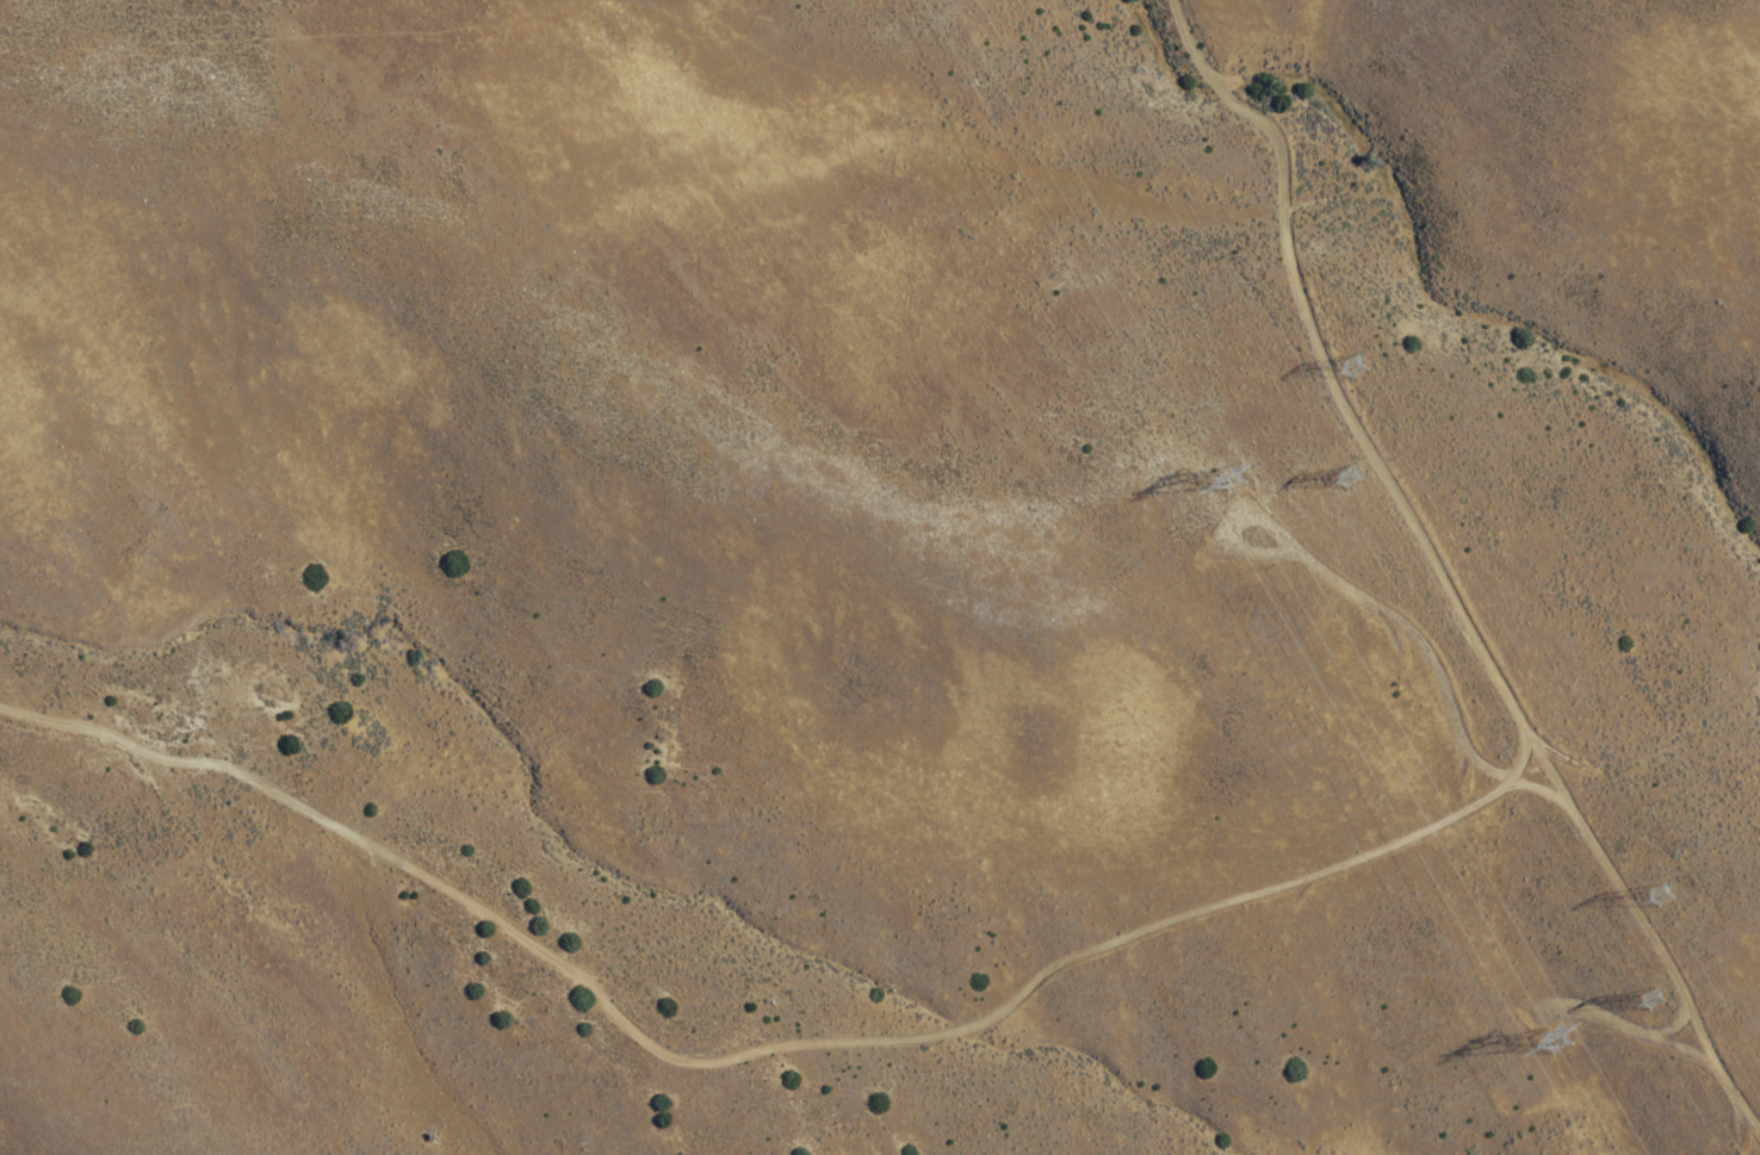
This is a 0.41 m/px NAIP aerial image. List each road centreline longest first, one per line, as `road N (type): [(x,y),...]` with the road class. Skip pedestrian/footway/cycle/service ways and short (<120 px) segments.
road 1 (track): [(1575,806),(1508,770),(1361,847),(1169,907),(1046,960),(959,1019),(779,1036),(702,1054),(637,1032),(563,963),(231,762),(153,750),(110,724),(23,726),(0,718)]
road 2 (track): [(1508,770),(1524,720),(1333,387),(1282,231),(1275,138),(1216,80),(1173,0)]
road 3 (track): [(1713,1049),(1524,720)]

